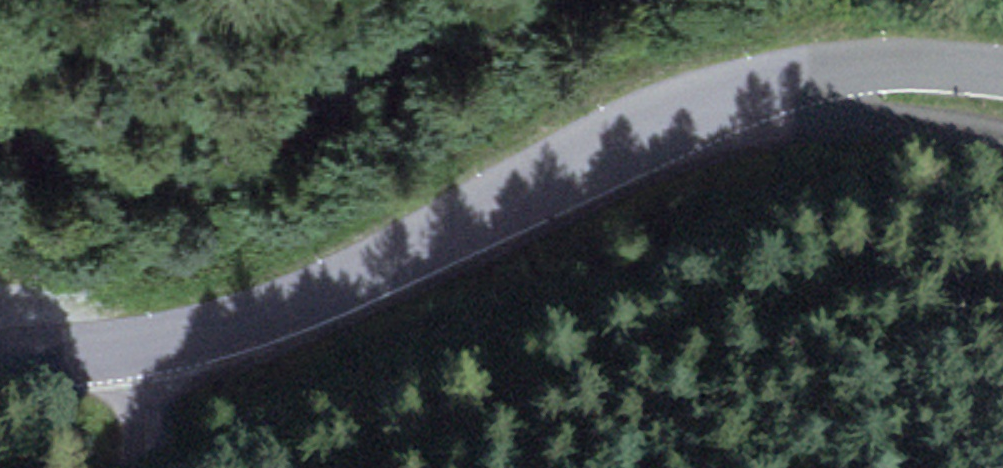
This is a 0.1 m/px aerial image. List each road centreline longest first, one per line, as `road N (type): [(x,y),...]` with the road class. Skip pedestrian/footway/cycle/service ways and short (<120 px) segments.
road 1 (tertiary): [(0,358),(69,356),(222,332),(318,295),(712,106),(802,78)]
road 2 (unclassified): [(802,78),(817,109),(1002,139)]
road 3 (tertiary): [(802,78),(907,68),(1002,71)]
road 4 (track): [(139,467),(141,409),(126,349)]

